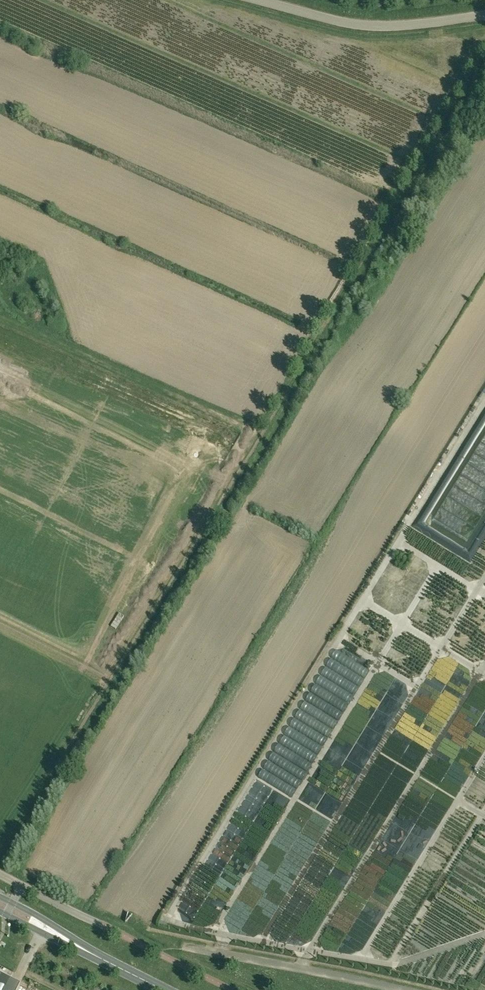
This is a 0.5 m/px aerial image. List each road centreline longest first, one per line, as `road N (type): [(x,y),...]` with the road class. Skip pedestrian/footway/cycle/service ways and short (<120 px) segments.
road 1 (unclassified): [(484,15),(375,27),(259,0)]
road 2 (unclassified): [(165,989),(0,908)]
road 3 (unclassified): [(123,935),(0,874)]

